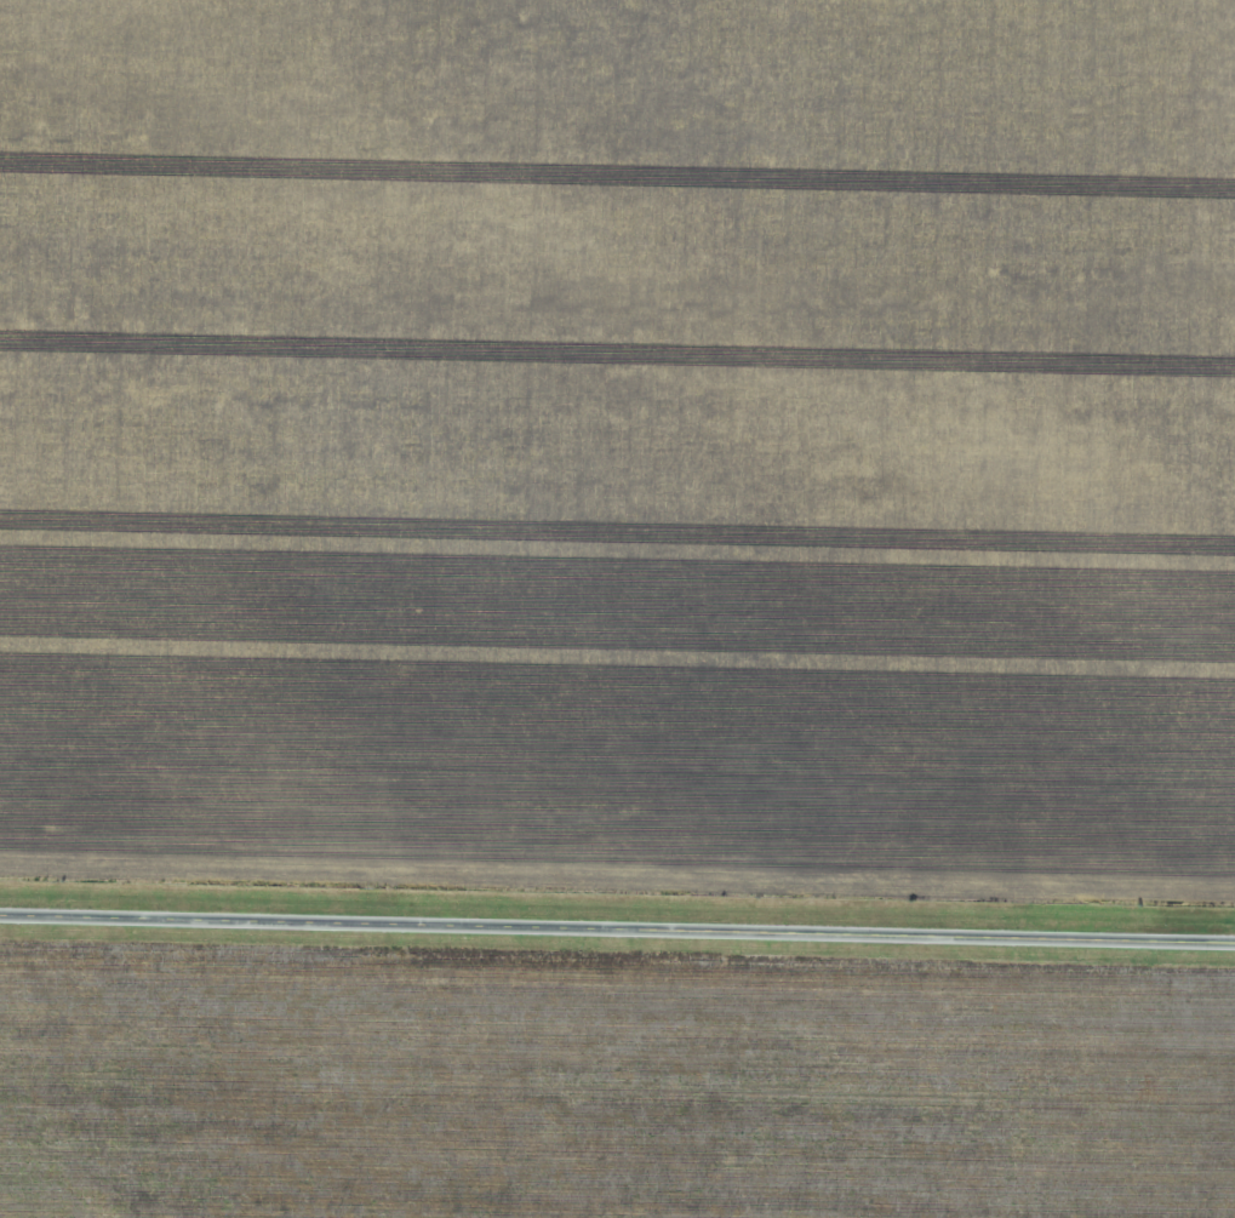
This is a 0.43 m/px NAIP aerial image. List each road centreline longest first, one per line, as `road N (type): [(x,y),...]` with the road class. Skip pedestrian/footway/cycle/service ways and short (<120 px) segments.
road 1 (secondary): [(0,915),(1234,940)]

